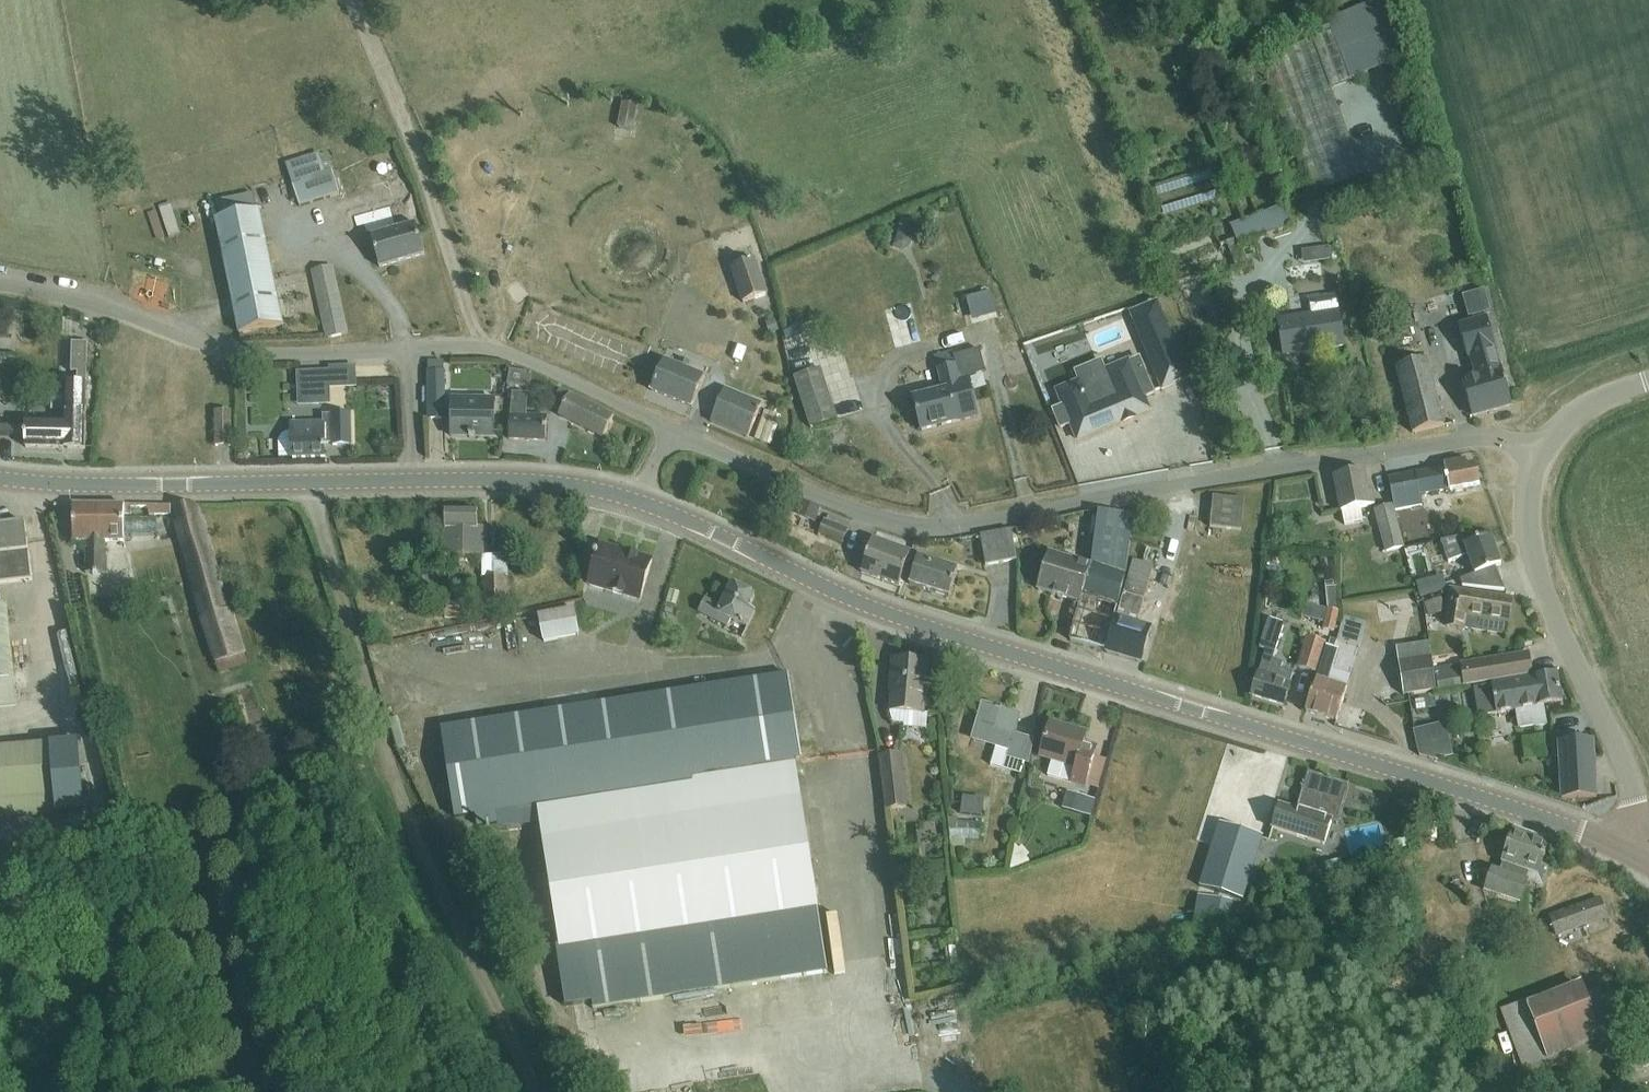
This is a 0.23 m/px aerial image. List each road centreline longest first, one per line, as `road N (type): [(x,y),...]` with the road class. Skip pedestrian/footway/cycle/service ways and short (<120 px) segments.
road 1 (tertiary): [(644,502),(877,612),(1477,794),(1626,850)]
road 2 (residential): [(673,429),(837,504),(934,527),(1416,446),(1489,439),(1541,449)]
road 3 (track): [(306,483),(404,804),(538,1091)]
road 4 (unclassified): [(1626,850),(1637,816),(1631,780),(1532,559),(1527,526),(1541,449)]
road 5 (residential): [(409,348),(215,346),(0,286)]
road 6 (tertiary): [(0,481),(414,482)]
road 7 (track): [(479,347),(404,118),(355,0)]
road 8 (residential): [(673,429),(514,355),(409,348)]
road 9 (tertiary): [(414,482),(540,480),(644,502)]
road 10 (residential): [(409,348),(414,482)]
road 11 (unclassified): [(1541,449),(1581,408),(1648,379)]

